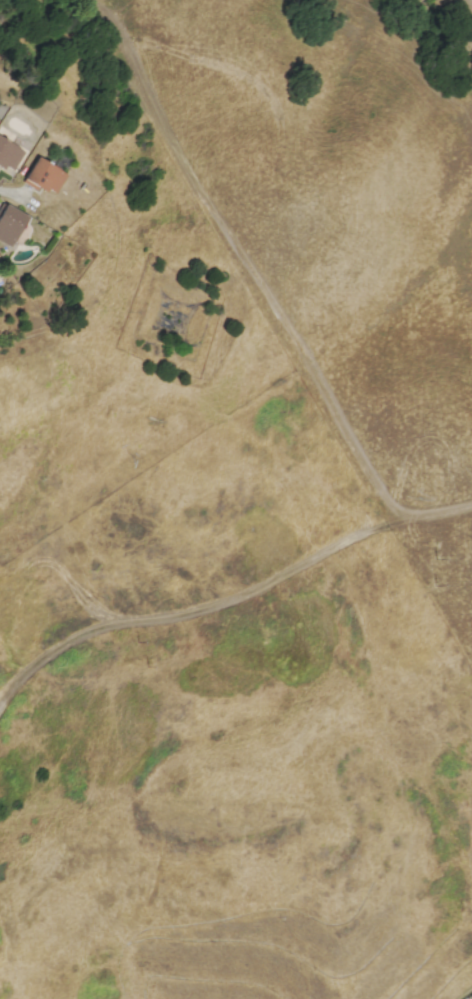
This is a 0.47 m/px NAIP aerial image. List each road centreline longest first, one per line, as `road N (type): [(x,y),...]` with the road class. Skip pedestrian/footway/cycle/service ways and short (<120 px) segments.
road 1 (track): [(94,0),(404,517)]
road 2 (track): [(471,509),(404,517),(368,532),(215,619),(175,613),(105,626),(45,652),(0,708)]

